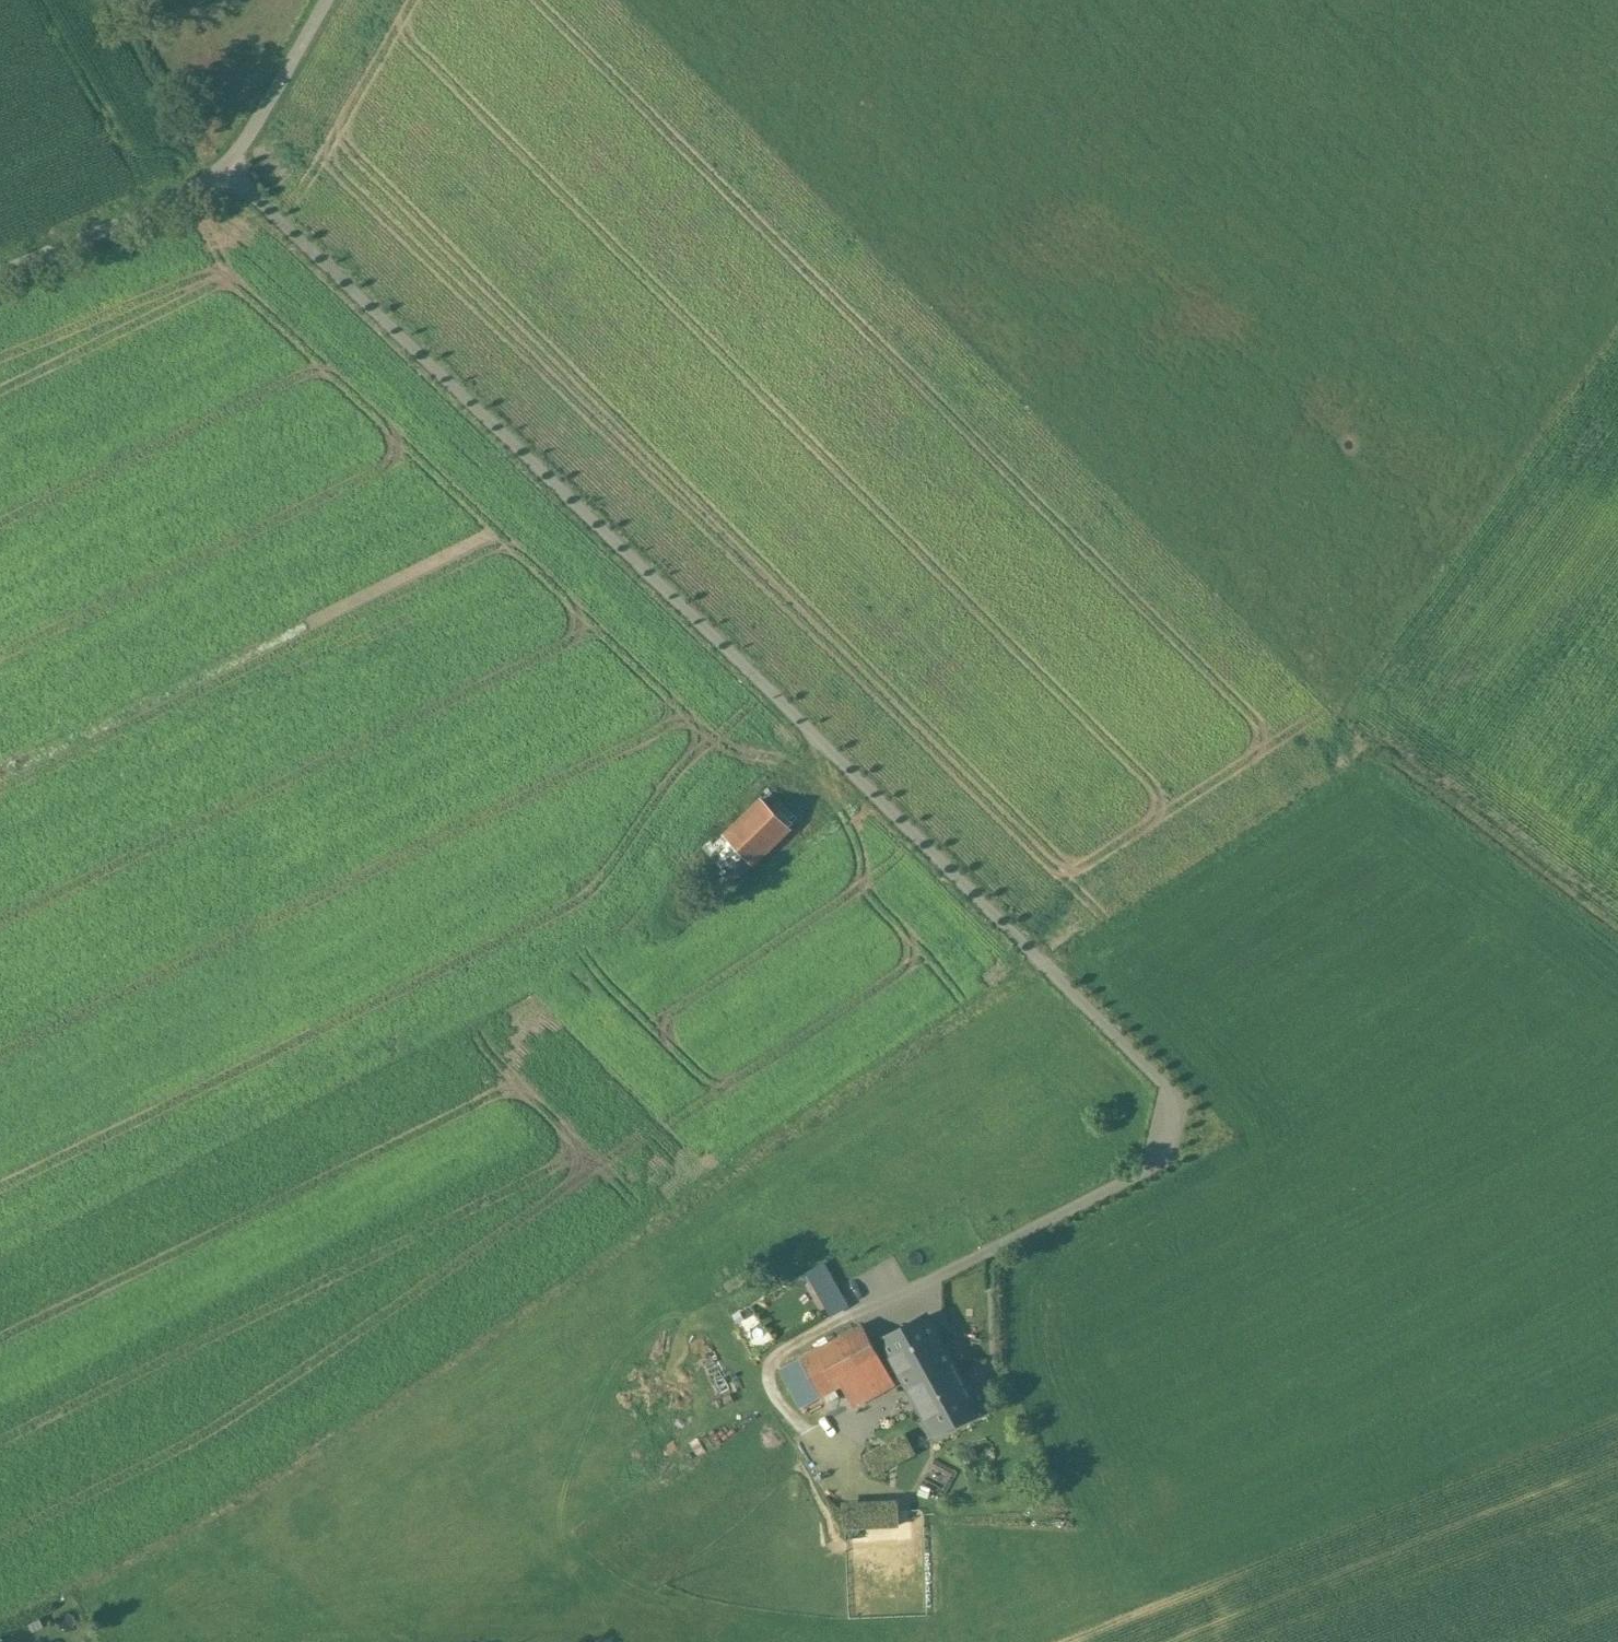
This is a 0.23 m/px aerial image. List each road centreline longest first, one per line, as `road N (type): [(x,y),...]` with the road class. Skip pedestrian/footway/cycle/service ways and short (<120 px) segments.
road 1 (unclassified): [(227,175),(689,614),(1176,1102),(1175,1146),(1148,1169),(940,1276)]
road 2 (track): [(1050,969),(1367,764),(1617,950)]
road 3 (unclassified): [(227,175),(0,269)]
road 4 (unclassified): [(328,0),(227,175)]

